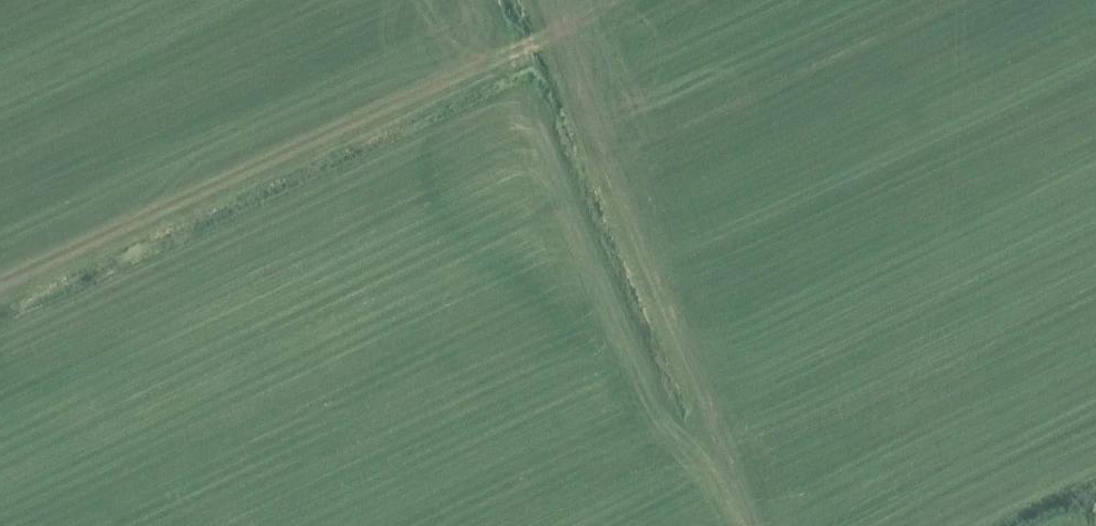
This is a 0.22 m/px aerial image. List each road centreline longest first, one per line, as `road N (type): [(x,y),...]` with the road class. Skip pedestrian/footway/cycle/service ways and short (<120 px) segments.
road 1 (track): [(558,38),(759,525)]

